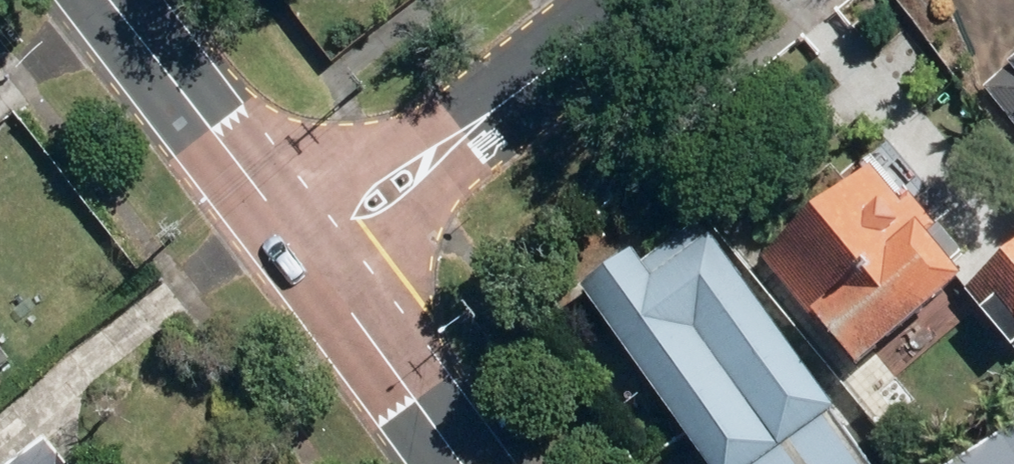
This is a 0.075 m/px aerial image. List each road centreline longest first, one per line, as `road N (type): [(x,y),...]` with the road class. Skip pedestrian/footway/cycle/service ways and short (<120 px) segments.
road 1 (residential): [(313,249),(656,0)]
road 2 (tertiary): [(313,249),(115,0)]
road 3 (tertiary): [(467,463),(313,249)]

